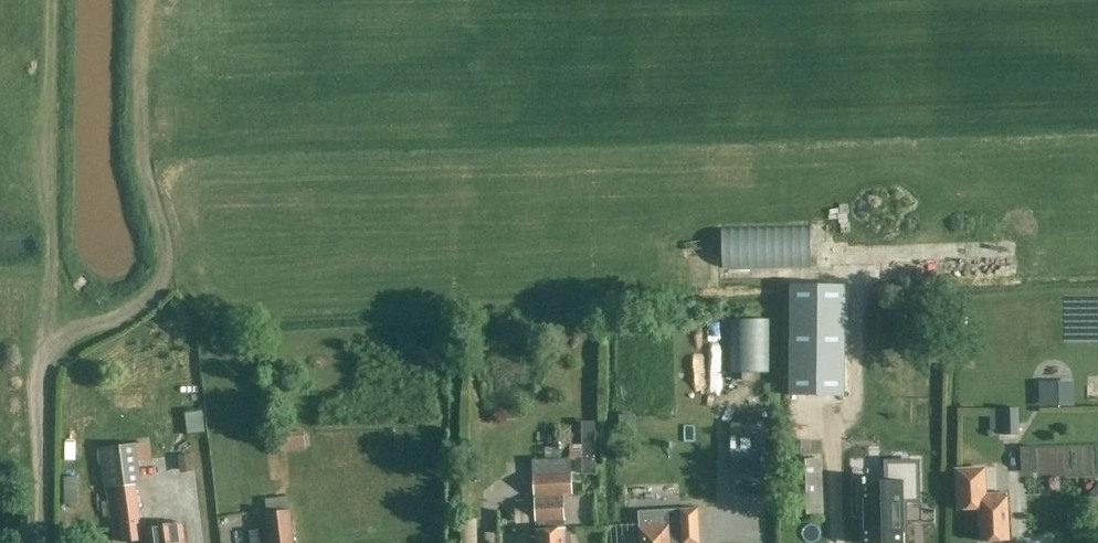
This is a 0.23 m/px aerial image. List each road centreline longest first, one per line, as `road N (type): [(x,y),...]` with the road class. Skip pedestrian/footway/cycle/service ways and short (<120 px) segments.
road 1 (track): [(142,163),(168,244),(167,269),(142,304),(70,338),(43,368),(39,542)]
road 2 (track): [(51,226),(51,356)]

